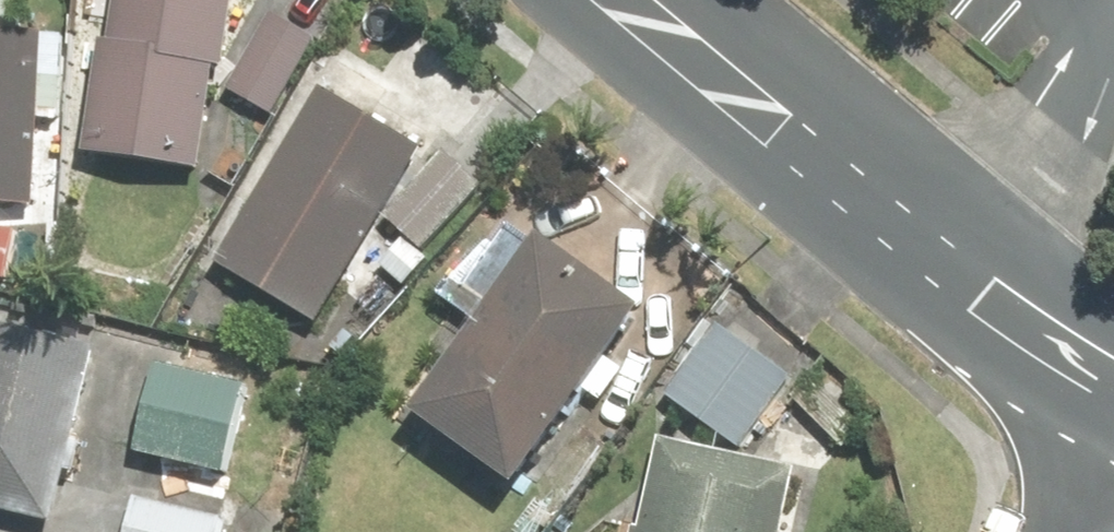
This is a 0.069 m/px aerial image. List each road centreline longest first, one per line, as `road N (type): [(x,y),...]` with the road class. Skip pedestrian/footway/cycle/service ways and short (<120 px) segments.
road 1 (tertiary): [(660,0),(986,270),(1113,356)]

